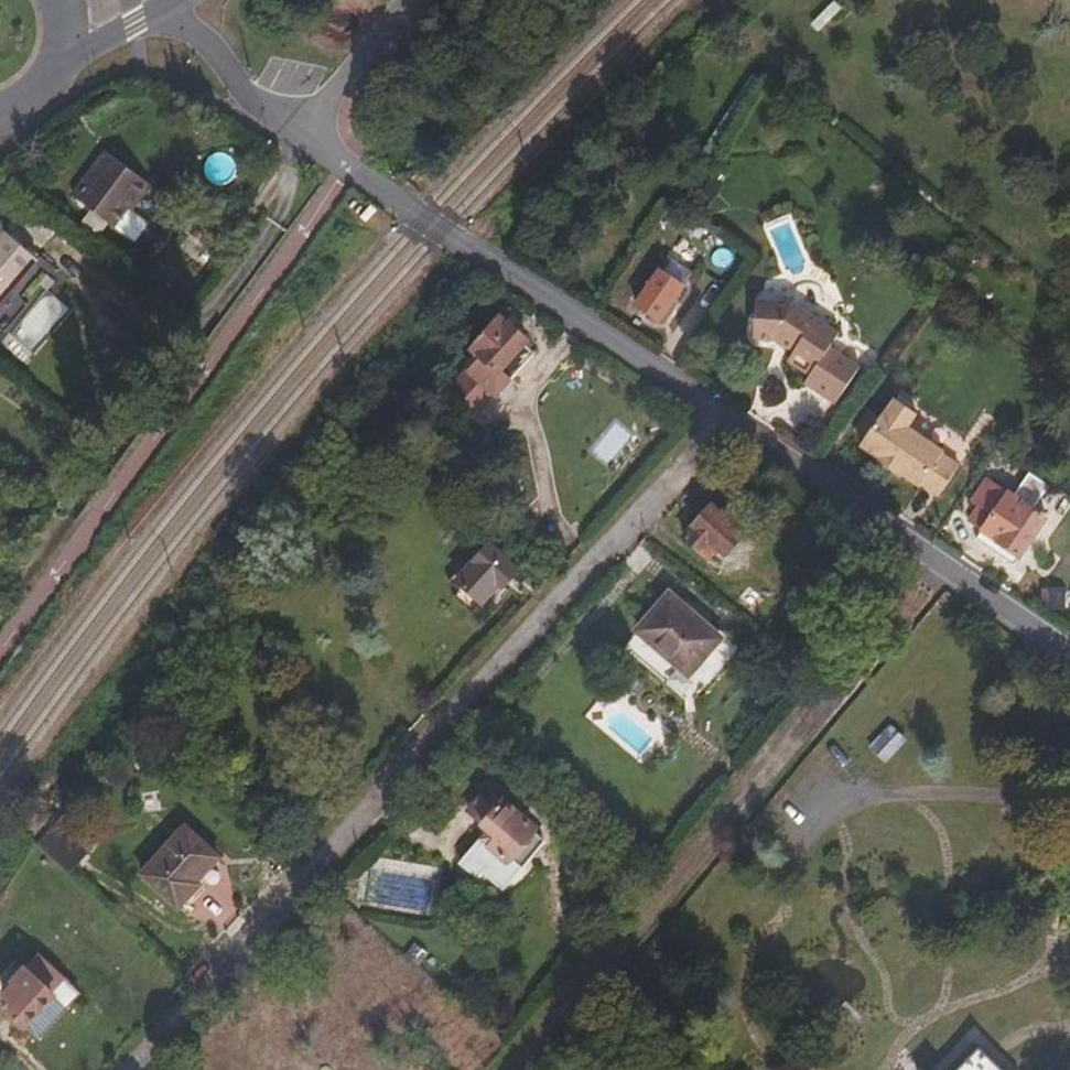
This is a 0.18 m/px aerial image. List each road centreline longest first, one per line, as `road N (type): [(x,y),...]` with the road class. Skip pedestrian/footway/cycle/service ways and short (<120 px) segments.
road 1 (residential): [(126,1069),(717,418)]
road 2 (residential): [(513,1069),(934,566)]
road 3 (residential): [(301,134),(717,418)]
road 4 (residential): [(717,418),(934,566)]
road 5 (residential): [(173,6),(259,108),(301,134)]
road 6 (unclassified): [(301,134),(409,0)]
road 7 (residential): [(934,566),(1069,659)]
road 8 (secondary): [(52,71),(173,6)]

